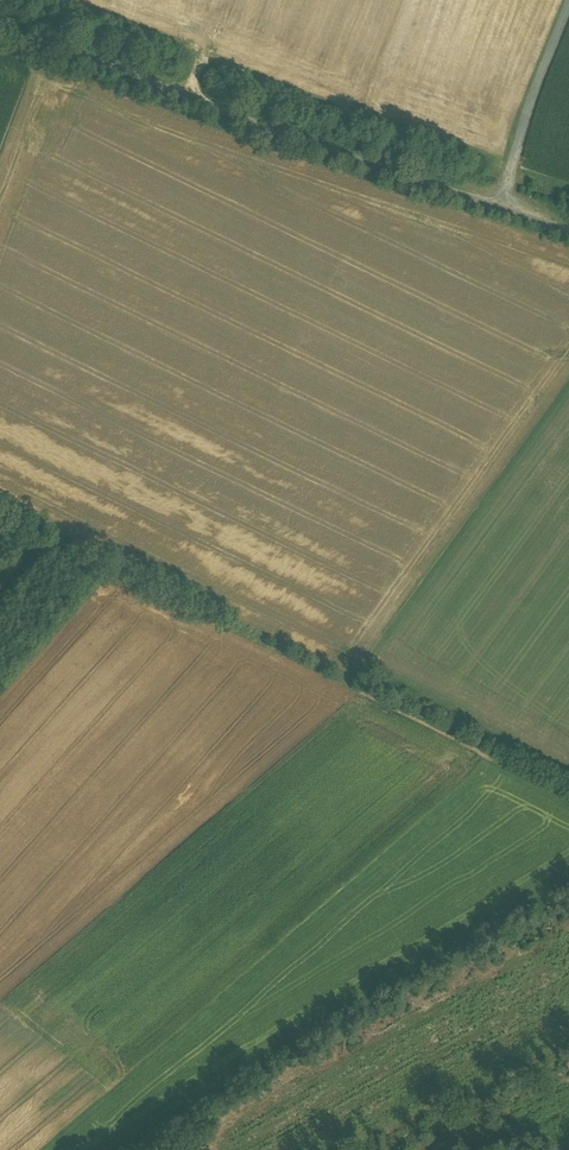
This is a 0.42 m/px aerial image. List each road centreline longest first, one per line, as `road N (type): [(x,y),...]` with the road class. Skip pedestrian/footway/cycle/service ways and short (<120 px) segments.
road 1 (unclassified): [(568,225),(355,154),(0,17)]

